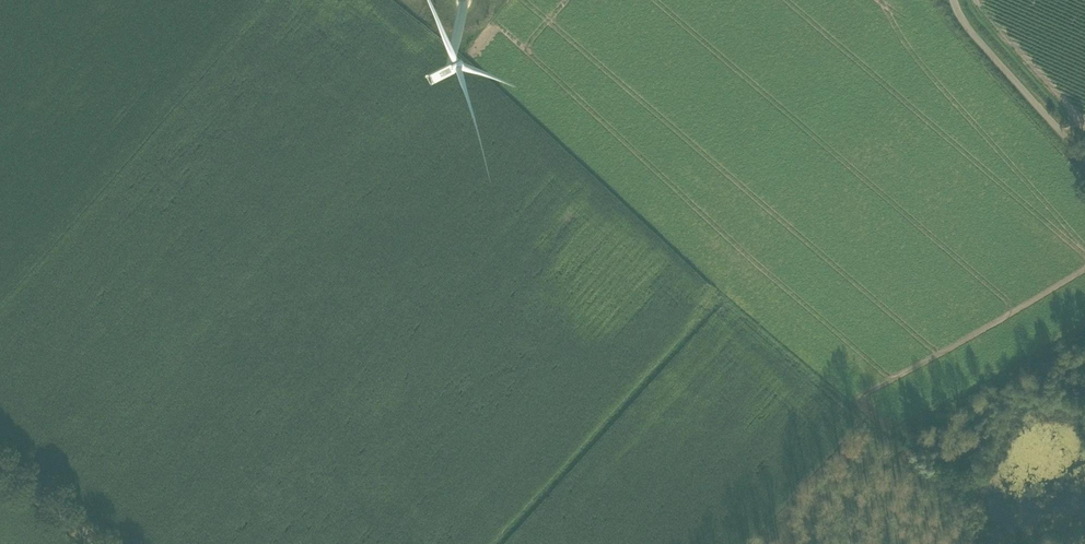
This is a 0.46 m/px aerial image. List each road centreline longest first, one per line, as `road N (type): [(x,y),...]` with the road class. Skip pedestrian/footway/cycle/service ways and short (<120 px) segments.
road 1 (unclassified): [(1084,158),(960,18),(955,0)]
road 2 (unclassified): [(103,543),(0,456)]

